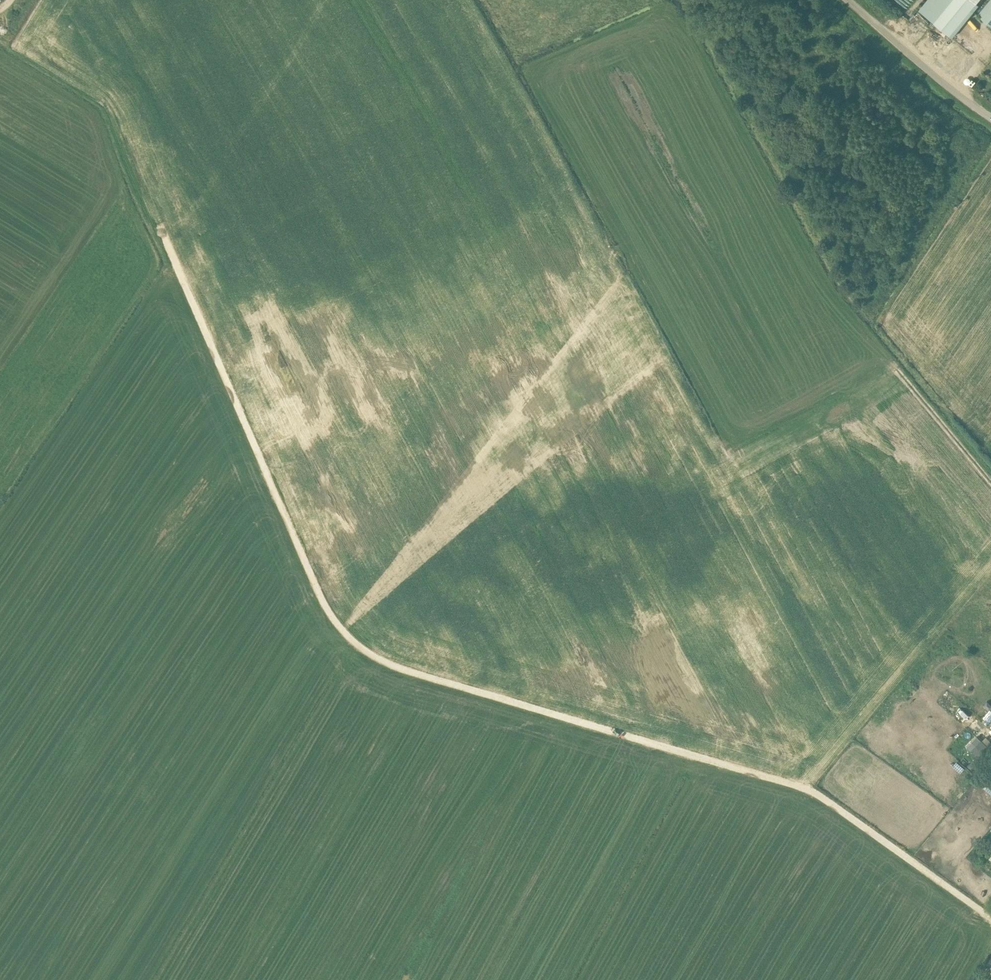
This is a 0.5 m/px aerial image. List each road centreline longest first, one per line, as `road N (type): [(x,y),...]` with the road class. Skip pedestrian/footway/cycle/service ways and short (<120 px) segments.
road 1 (unclassified): [(990,119),(845,0)]

